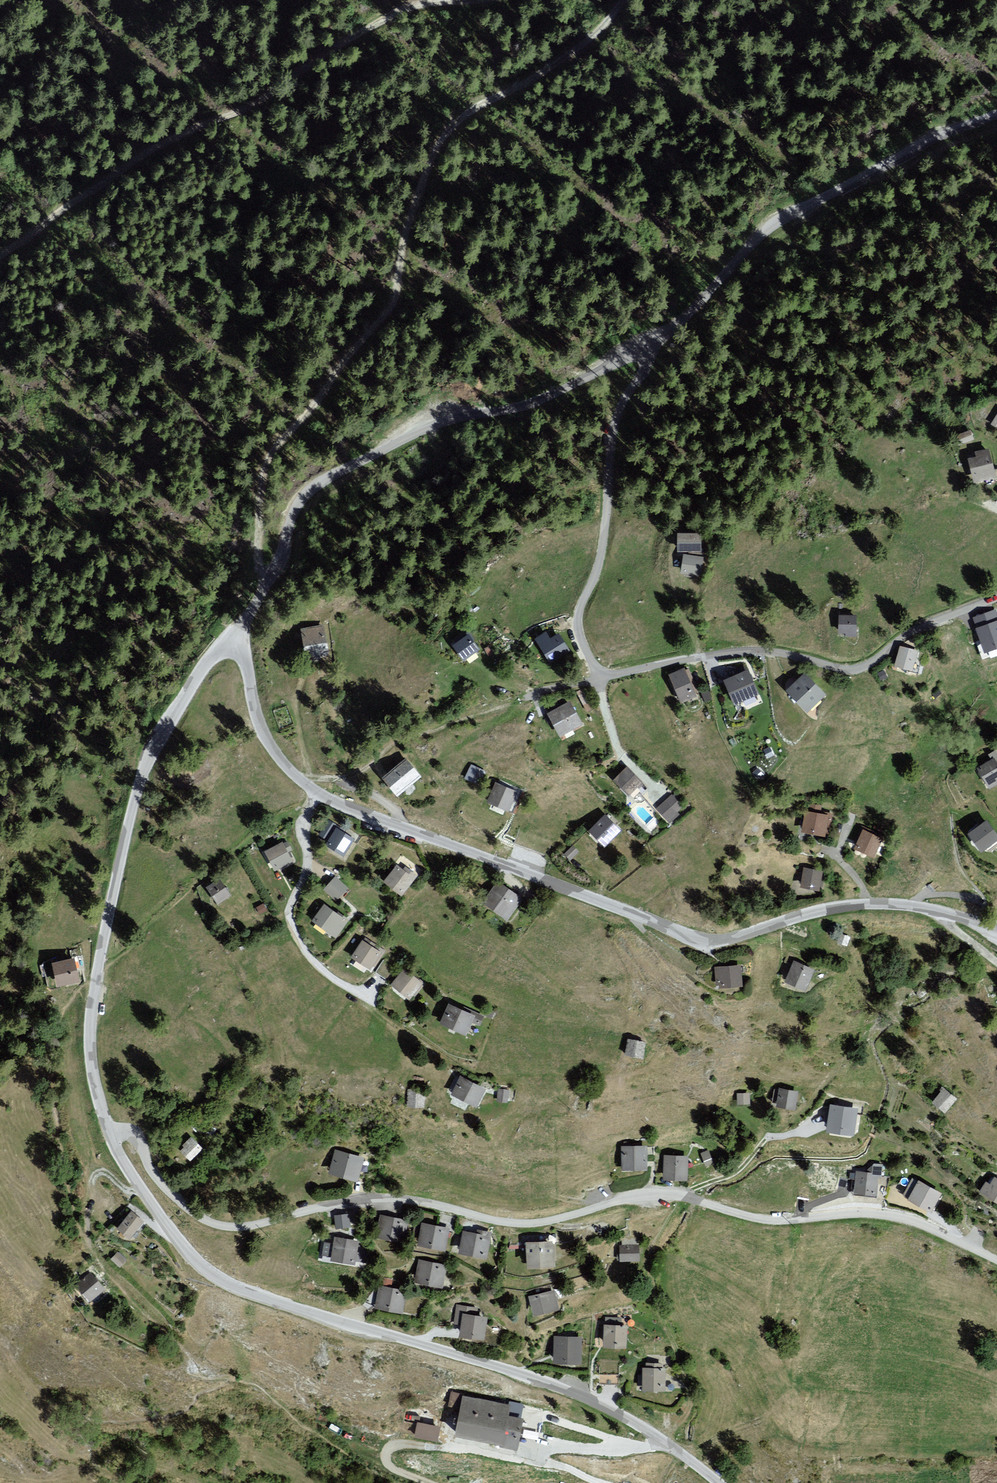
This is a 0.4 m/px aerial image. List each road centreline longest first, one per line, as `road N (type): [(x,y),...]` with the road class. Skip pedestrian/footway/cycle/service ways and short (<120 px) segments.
road 1 (unclassified): [(111,1135),(133,1134),(164,1186),(202,1217),(228,1226),(378,1198),(534,1223),(666,1194),(766,1219),(896,1217),(996,1260)]
road 2 (track): [(624,0),(553,69),(455,123),(427,162),(400,232),(396,294),(262,470),(261,593)]
road 3 (unclassified): [(717,1482),(645,1429),(549,1383),(230,1286),(208,1272),(144,1198),(111,1135)]
road 4 (unclassified): [(319,792),(377,822),(709,941),(870,905),(907,905),(996,929)]
road 5 (track): [(0,256),(157,148),(264,99),(397,10),(487,0)]
road 6 (unclassified): [(653,345),(508,411),(442,416),(328,475),(295,502),(282,555),(235,641)]
road 7 (unclassified): [(111,1135),(90,1057),(91,1005),(129,806),(172,716),(217,649),(235,641)]
road 8 (residential): [(596,680),(767,652),(853,671),(911,628),(996,597)]
road 9 (unclassified): [(996,113),(777,221),(653,345)]
road 10 (residential): [(596,680),(579,613),(604,536),(620,406),(653,345)]
road 11 (residential): [(319,792),(303,828),(308,862),(289,922),(315,966),(369,1000)]
road 12 (track): [(519,700),(391,743),(356,773),(299,777)]
road 13 (unclassified): [(235,641),(261,730),(277,757),(319,792)]

